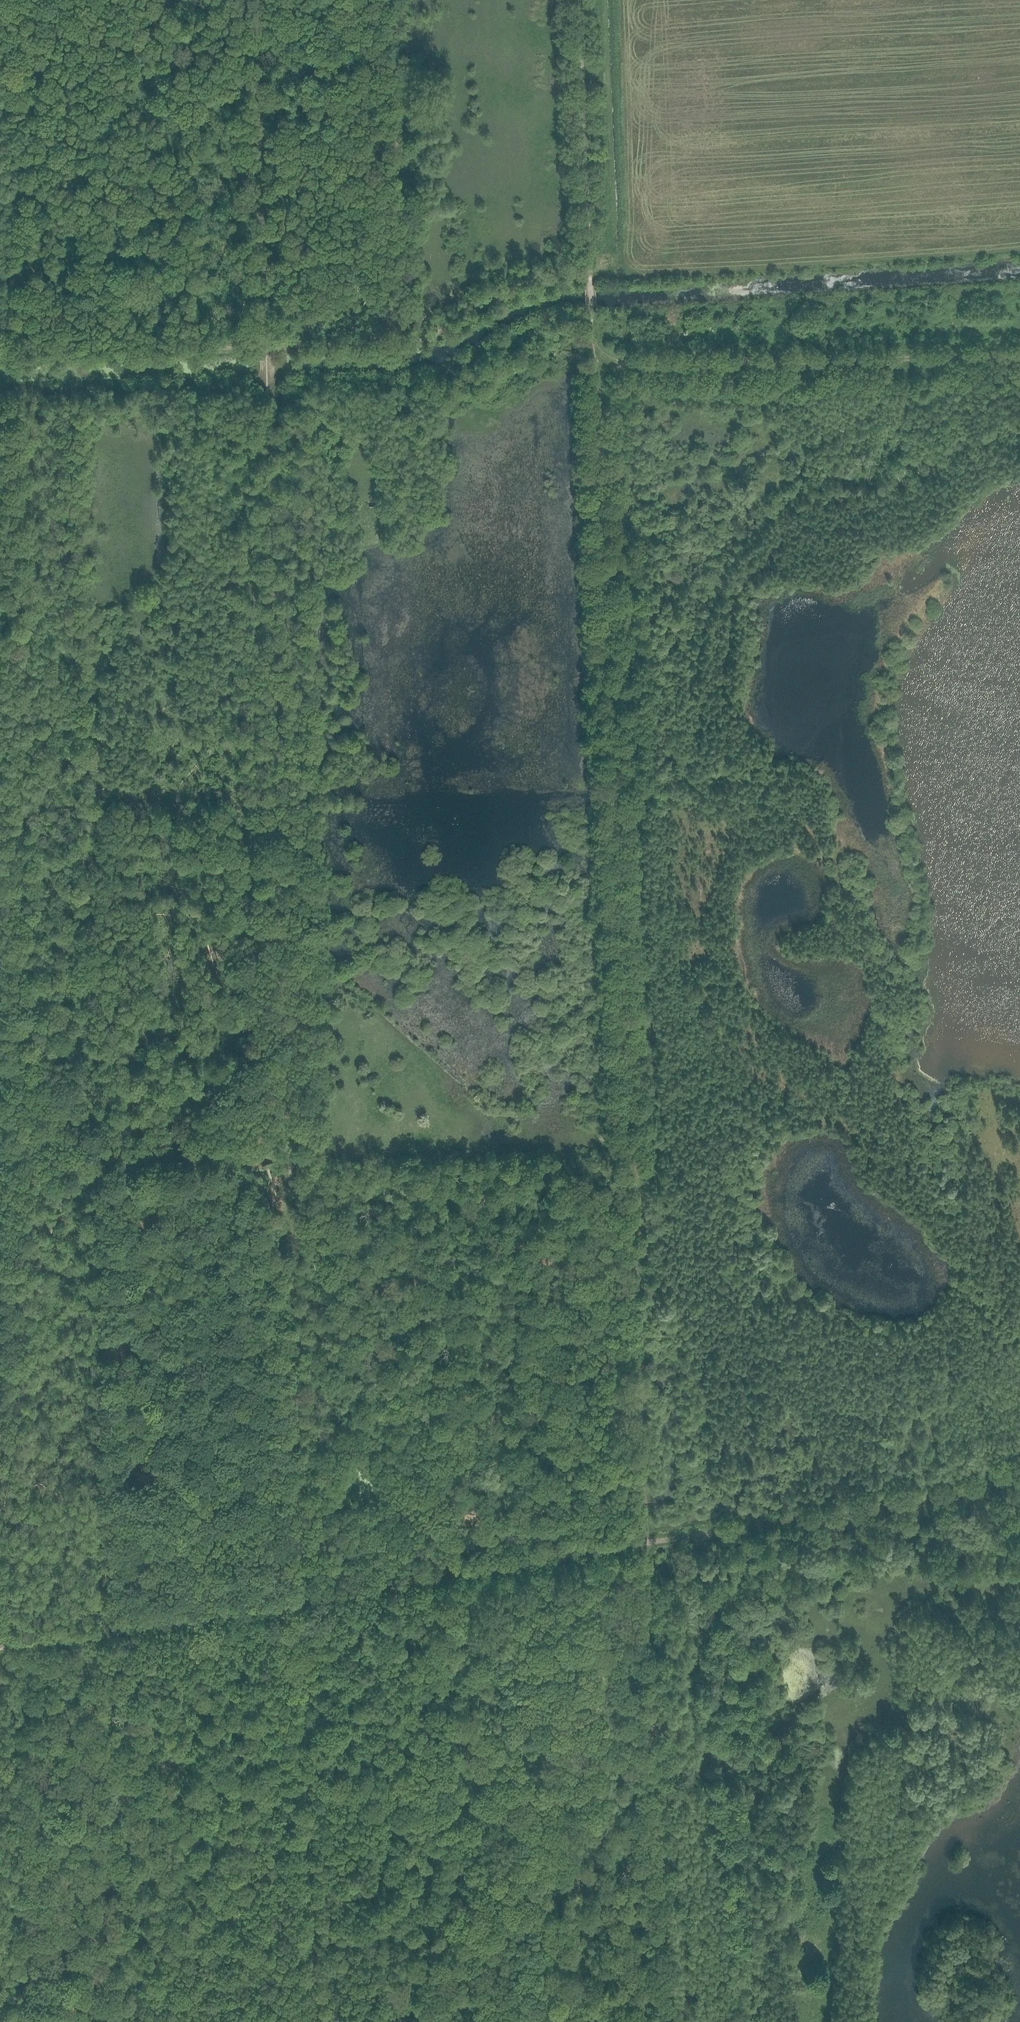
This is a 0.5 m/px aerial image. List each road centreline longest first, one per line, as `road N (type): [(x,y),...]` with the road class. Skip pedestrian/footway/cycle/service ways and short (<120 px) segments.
road 1 (track): [(266,386),(254,0)]

